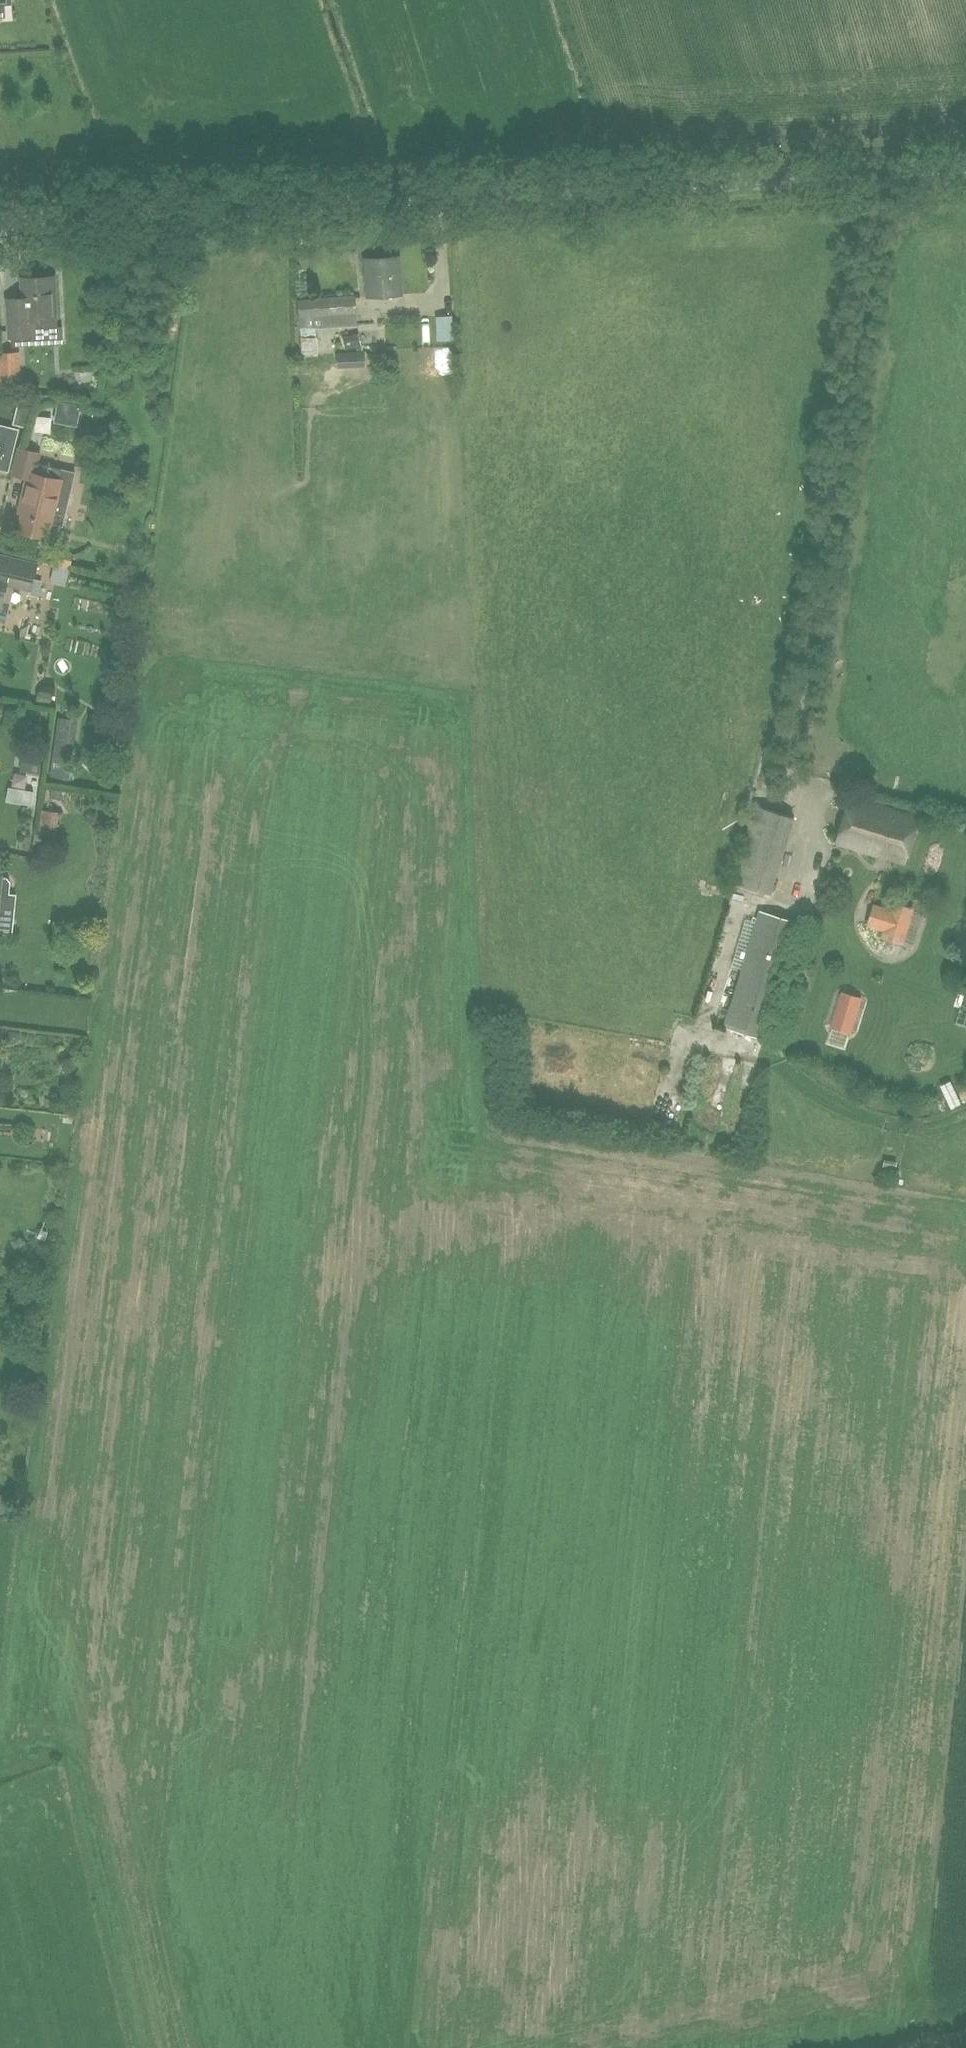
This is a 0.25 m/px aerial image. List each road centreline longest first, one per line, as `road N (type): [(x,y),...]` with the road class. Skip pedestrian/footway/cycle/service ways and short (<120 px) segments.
road 1 (tertiary): [(0,223),(965,170)]

